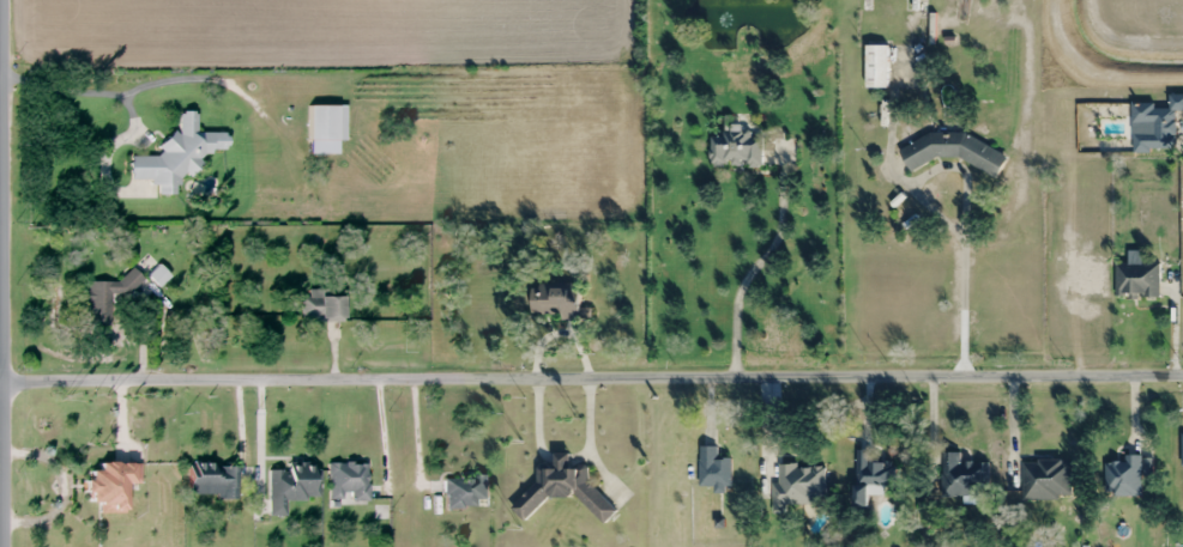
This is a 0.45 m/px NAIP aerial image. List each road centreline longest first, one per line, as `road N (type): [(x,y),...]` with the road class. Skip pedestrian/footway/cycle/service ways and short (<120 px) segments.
road 1 (residential): [(0,381),(1182,375)]
road 2 (residential): [(0,0),(3,546)]

